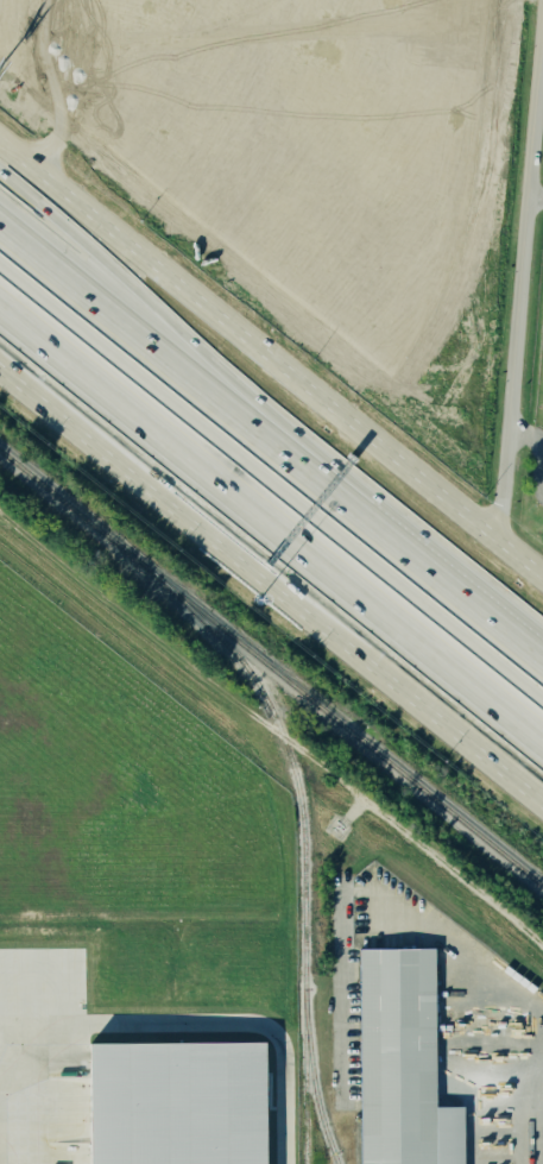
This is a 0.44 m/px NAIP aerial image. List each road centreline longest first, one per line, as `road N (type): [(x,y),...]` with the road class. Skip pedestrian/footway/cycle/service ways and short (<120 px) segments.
road 1 (primary): [(0,366),(542,805)]
road 2 (primary): [(542,573),(0,135)]
road 3 (motorway): [(0,296),(542,729)]
road 4 (track): [(111,606),(542,940)]
road 5 (residential): [(405,463),(493,322),(514,270),(542,30)]
road 6 (motorway): [(542,666),(250,432)]
road 7 (motorway): [(250,432),(113,270),(0,173)]
road 8 (motorway): [(250,432),(0,233)]

